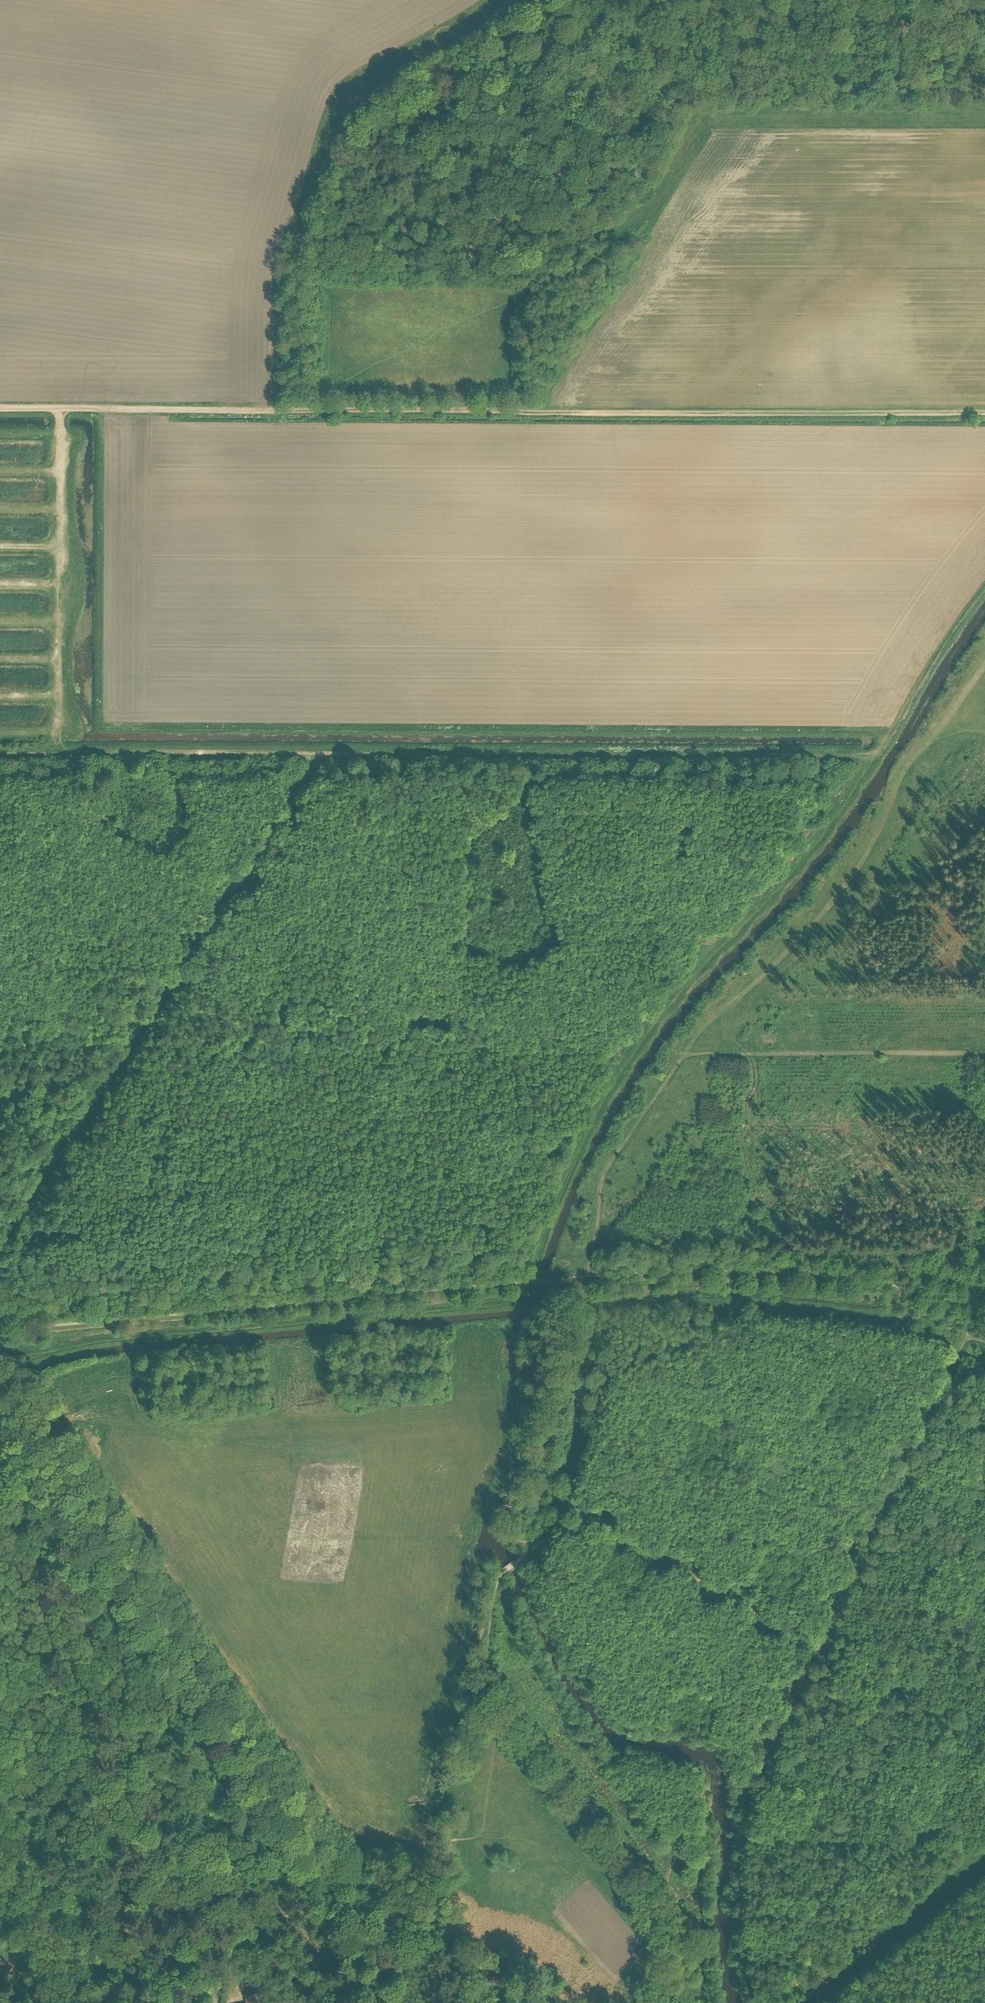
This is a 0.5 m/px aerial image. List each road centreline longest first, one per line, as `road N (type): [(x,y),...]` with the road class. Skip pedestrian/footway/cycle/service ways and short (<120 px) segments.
road 1 (track): [(0,1381),(315,1852),(383,1960),(395,2002)]
road 2 (track): [(686,1054),(831,902),(984,662)]
road 3 (track): [(514,411),(984,414)]
road 4 (track): [(496,1587),(493,1678),(683,1916)]
road 5 (track): [(61,409),(59,727)]
road 6 (track): [(322,412),(61,409)]
road 7 (track): [(590,1276),(608,1168),(686,1054)]
road 8 (track): [(514,411),(322,412)]
road 9 (track): [(818,1647),(984,1736)]

